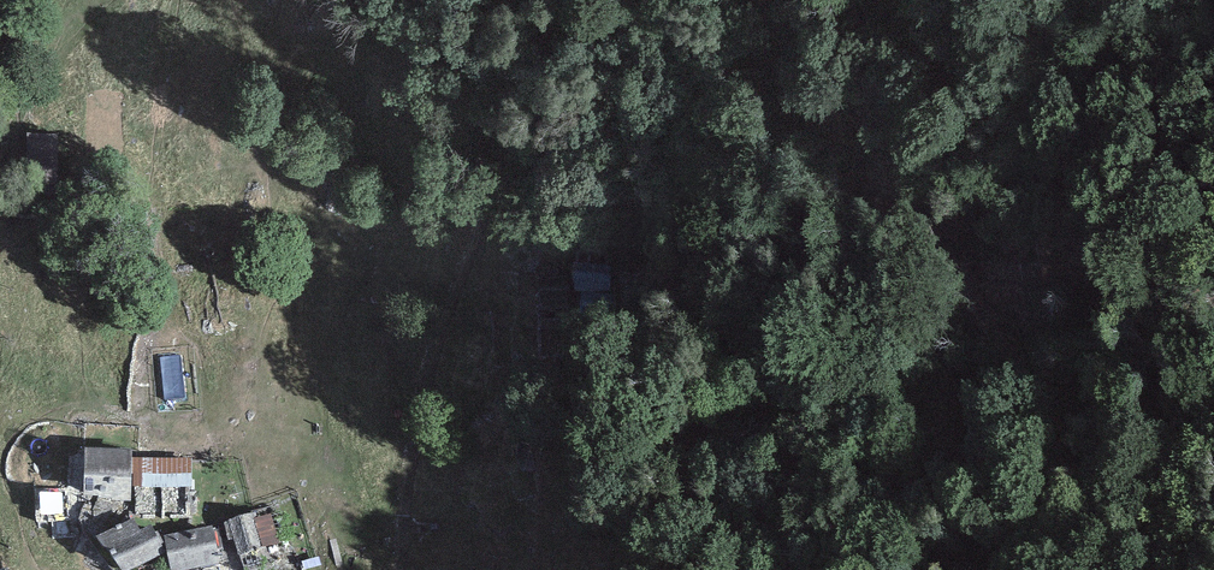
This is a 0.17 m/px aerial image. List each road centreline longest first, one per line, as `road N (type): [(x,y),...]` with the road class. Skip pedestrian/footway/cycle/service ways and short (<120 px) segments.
road 1 (track): [(913,569),(953,409),(953,281),(1051,406)]
road 2 (track): [(1051,406),(1035,201),(1049,64),(1029,0)]

